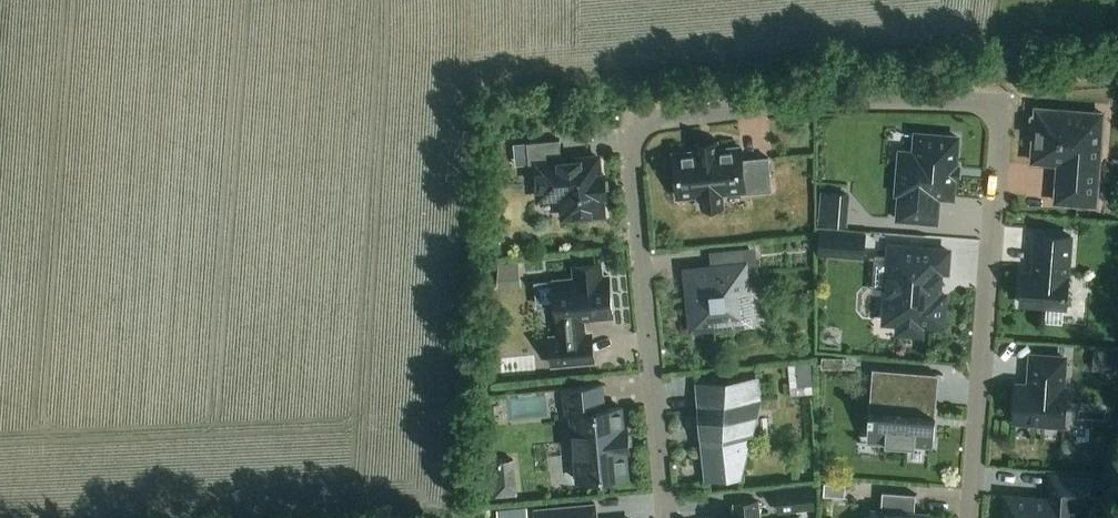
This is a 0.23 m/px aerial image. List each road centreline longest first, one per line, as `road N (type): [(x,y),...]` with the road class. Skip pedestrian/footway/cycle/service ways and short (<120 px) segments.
road 1 (residential): [(972,517),(1001,132),(975,102),(850,99),(650,121),(635,133),(667,517)]

